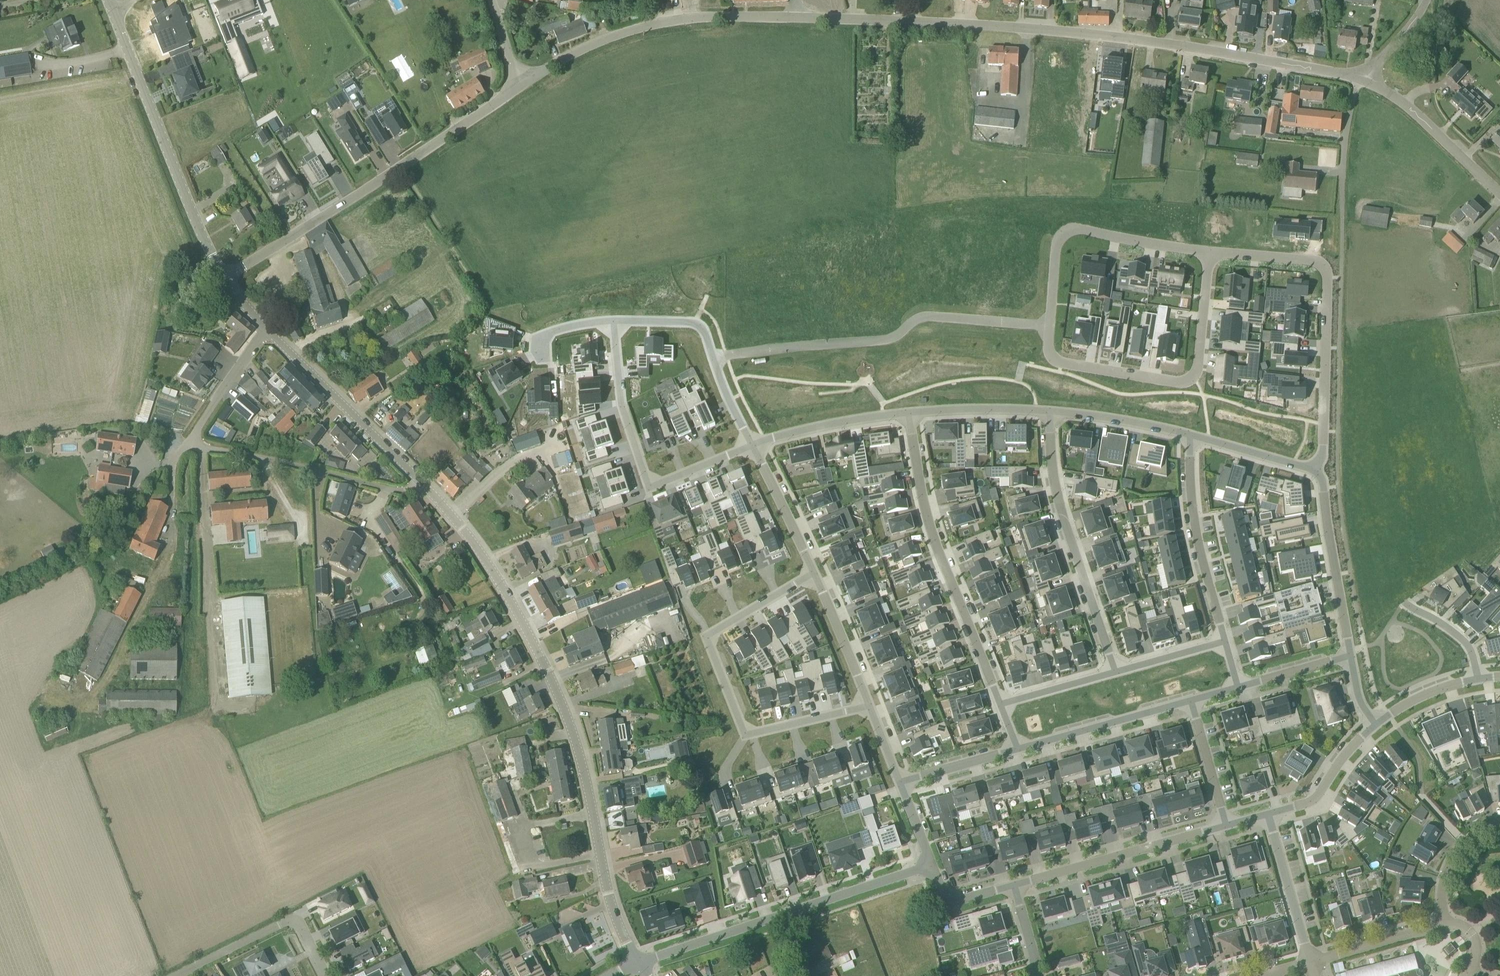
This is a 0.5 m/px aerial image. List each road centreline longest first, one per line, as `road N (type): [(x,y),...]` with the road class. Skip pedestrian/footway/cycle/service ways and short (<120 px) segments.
road 1 (unclassified): [(519,84),(587,41),(635,25),(759,14),(1184,41),(1362,77)]
road 2 (residential): [(637,964),(612,905),(575,747),(534,642),(501,583),(419,480)]
road 3 (residential): [(419,480),(402,485),(195,444),(265,330)]
road 4 (residential): [(816,575),(706,637),(746,734),(870,704)]
road 5 (unclassified): [(224,280),(519,84)]
road 6 (residential): [(1050,326),(927,316),(877,341),(712,357)]
road 7 (residential): [(1316,472),(1323,266),(1207,250)]
road 8 (residential): [(637,964),(929,864)]
road 9 (residential): [(1001,704),(932,531),(910,412)]
road 10 (residential): [(1050,326),(1049,350),(1062,363),(1190,379),(1207,250)]
road 11 (unclassified): [(224,280),(115,16)]
road 12 (residential): [(614,321),(620,405),(649,488),(752,445)]
road 13 (residential): [(1114,670),(1060,509),(1050,412)]
road 14 (residential): [(1207,250),(1064,234),(1050,326)]
road 15 (residential): [(1015,885),(1226,825)]
road 16 (residential): [(419,480),(265,330)]
road 17 (residential): [(1224,641),(1196,521),(1189,436)]
road 18 (residential): [(326,975),(300,924),(289,920),(176,975)]
road 19 (residential): [(1350,655),(1316,472)]
road 20 (residential): [(1016,748),(1192,700)]
road 21 (unclassified): [(1362,77),(1499,189)]
road 22 (residential): [(910,412),(752,445)]
road 23 (residential): [(1310,963),(1267,814)]
road 24 (residential): [(1267,814),(1310,802),(1374,724)]
road 25 (residential): [(816,575),(752,445)]
road 26 (residential): [(1189,436),(1050,412)]
road 27 (residential): [(1445,924),(1310,963)]
road 28 (residential): [(1050,412),(910,412)]
road 29 (residential): [(870,704),(816,575)]
road 30 (residential): [(1316,472),(1189,436)]
road 31 (residential): [(1226,825),(1192,700)]

